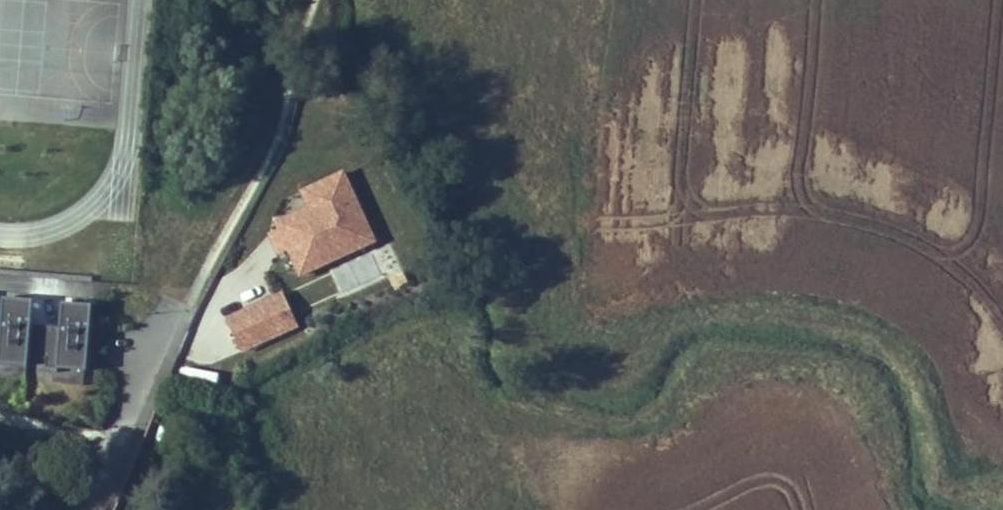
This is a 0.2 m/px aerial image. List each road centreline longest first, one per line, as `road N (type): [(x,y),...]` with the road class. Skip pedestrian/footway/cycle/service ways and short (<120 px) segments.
road 1 (residential): [(177,300),(143,366),(92,509)]

